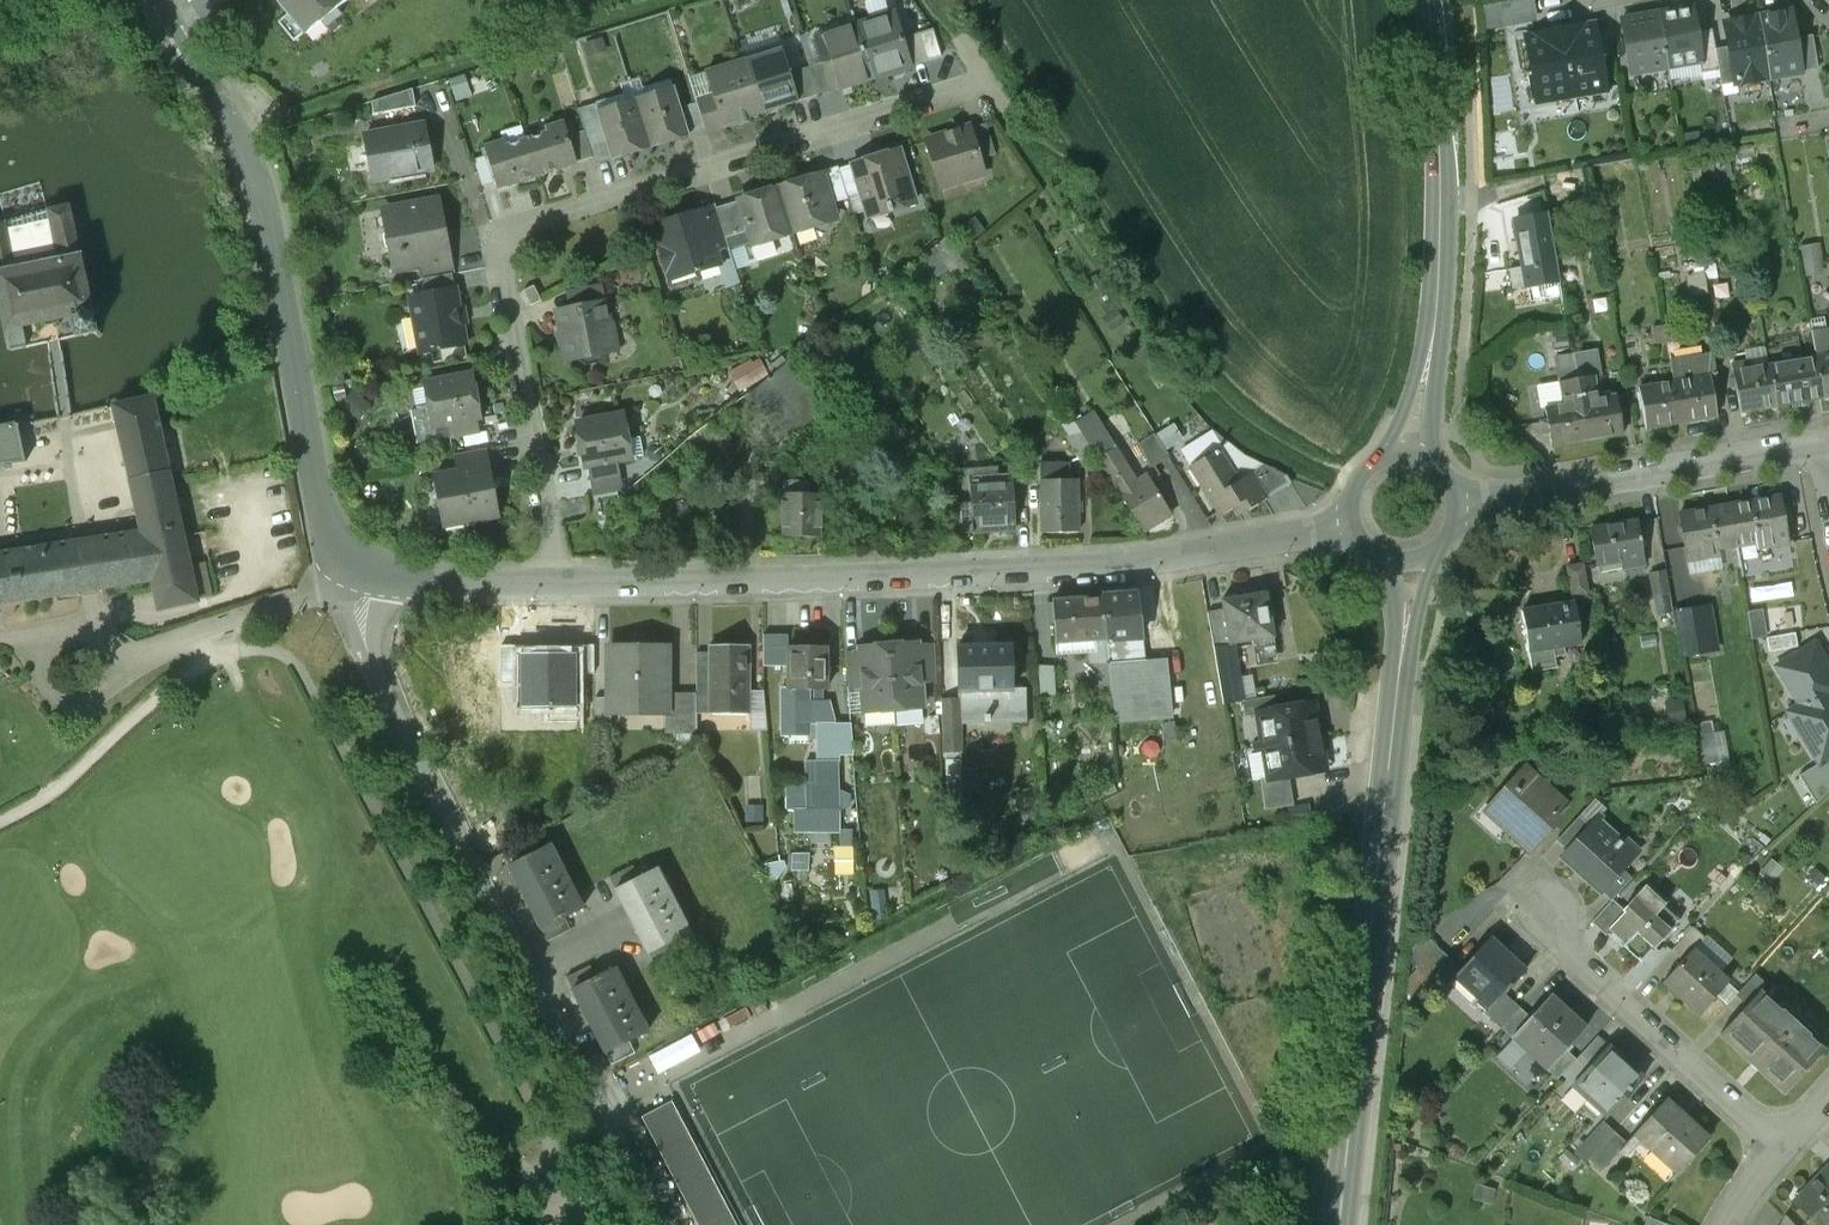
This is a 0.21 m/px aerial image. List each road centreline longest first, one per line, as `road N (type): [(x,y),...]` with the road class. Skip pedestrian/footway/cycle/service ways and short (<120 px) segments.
road 1 (residential): [(560,586),(496,258),(507,239),(528,225),(991,77)]
road 2 (residential): [(1353,521),(1120,563),(560,586)]
road 3 (residential): [(337,570),(371,663),(663,1224)]
road 4 (residential): [(165,0),(232,98),(252,154),(337,570)]
road 5 (tertiary): [(1402,675),(1342,1224)]
road 6 (residential): [(1460,501),(1823,442)]
road 7 (residential): [(1550,910),(1576,955),(1779,1149)]
road 8 (track): [(0,832),(212,640)]
road 9 (residential): [(560,586),(419,584),(337,570)]
road 10 (tertiary): [(1444,116),(1446,200),(1435,316)]
road 11 (tertiary): [(1437,465),(1435,316)]
road 12 (tertiary): [(1435,316),(1398,455)]

